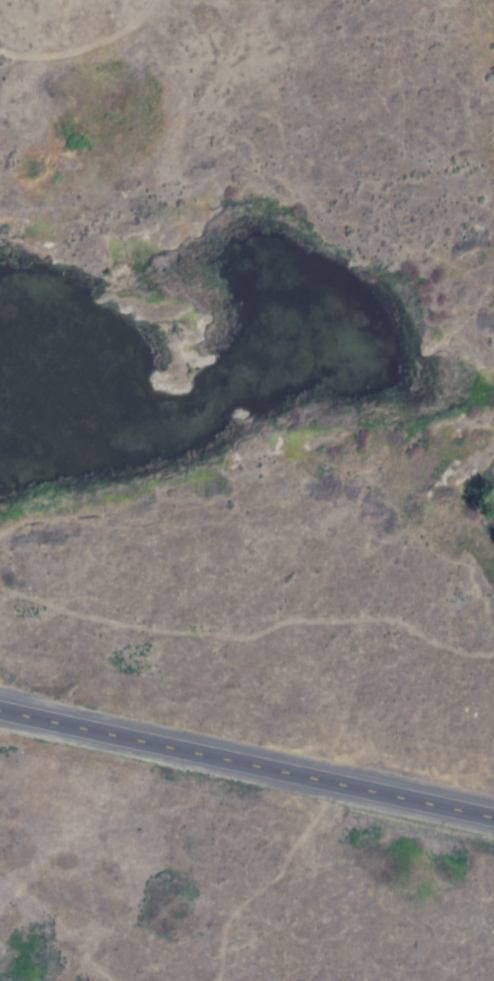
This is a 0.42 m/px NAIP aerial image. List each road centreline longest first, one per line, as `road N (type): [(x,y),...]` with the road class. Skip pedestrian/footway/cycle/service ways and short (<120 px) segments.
road 1 (trunk): [(0,718),(493,823)]

